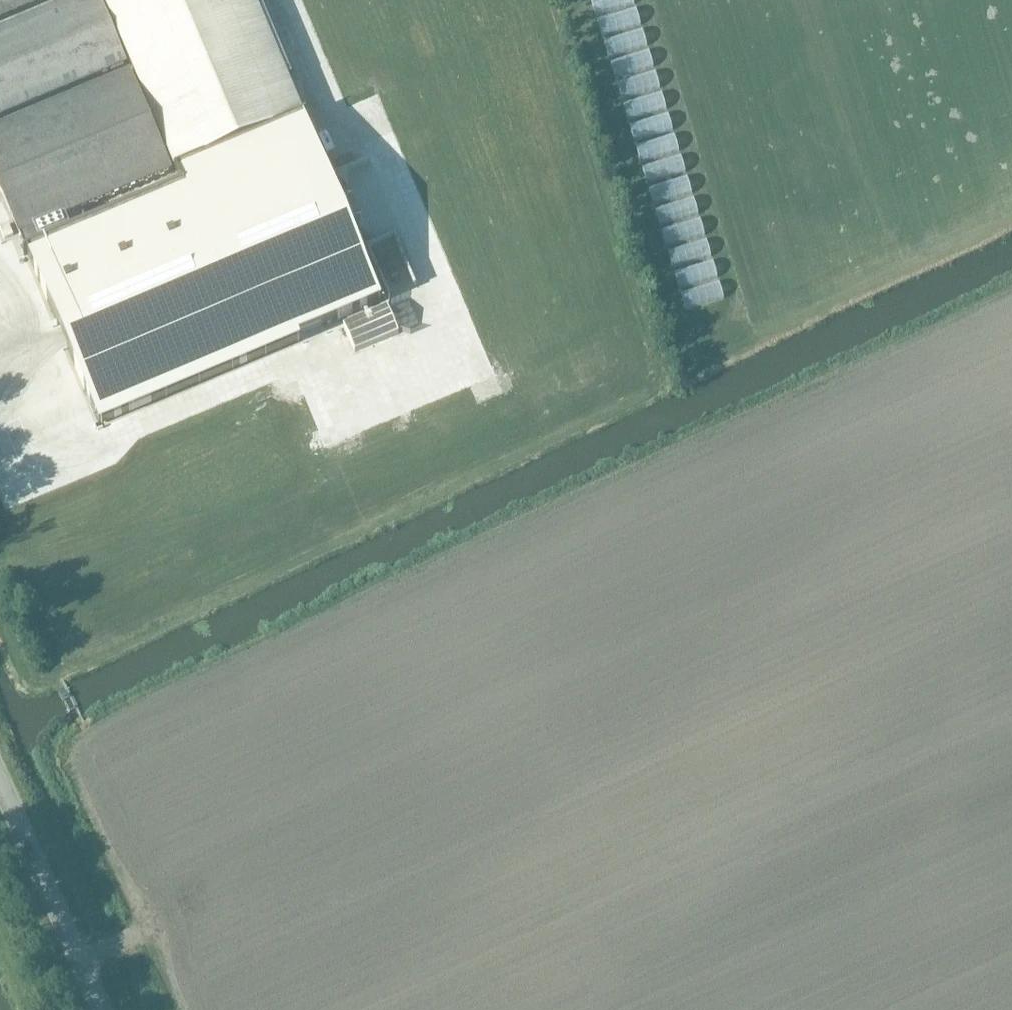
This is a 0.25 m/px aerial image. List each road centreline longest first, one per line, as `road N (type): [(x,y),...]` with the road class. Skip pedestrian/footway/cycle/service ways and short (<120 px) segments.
road 1 (unclassified): [(102,1009),(0,781)]

